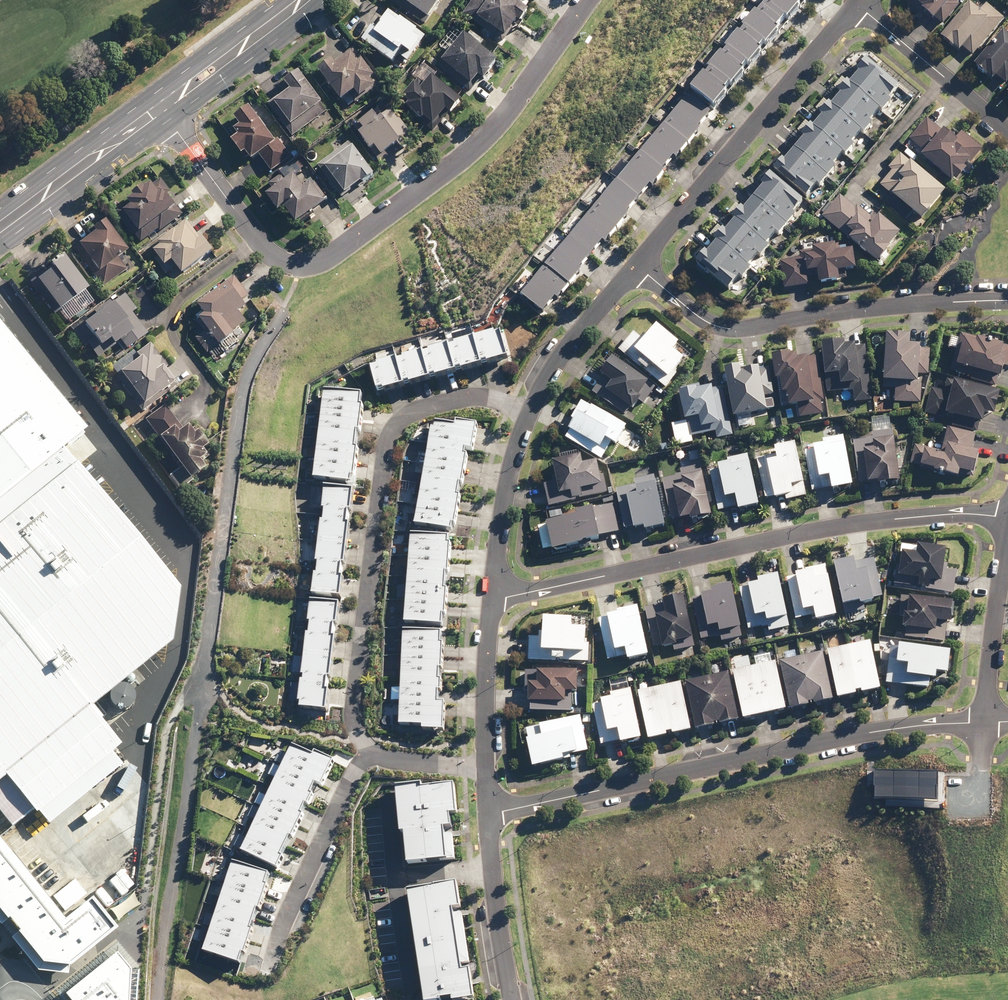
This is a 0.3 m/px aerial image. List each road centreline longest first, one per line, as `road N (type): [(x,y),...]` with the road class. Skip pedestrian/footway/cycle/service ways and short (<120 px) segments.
road 1 (residential): [(586,0),(481,143),(308,264),(264,249),(160,108)]
road 2 (residential): [(1007,516),(959,513),(824,530),(495,600)]
road 3 (residential): [(983,723),(884,730),(489,811)]
road 4 (residential): [(532,408),(467,397),(423,408),(391,435),(353,710),(371,755)]
road 5 (residential): [(638,267),(709,323),(736,330),(881,307),(1007,301)]
road 6 (residential): [(638,267),(858,5)]
road 7 (residential): [(371,755),(283,924),(268,970)]
road 8 (secondary): [(0,227),(160,108)]
road 9 (residential): [(495,600),(502,517),(532,408)]
road 10 (secondary): [(160,108),(303,0)]
road 11 (residential): [(532,408),(563,354),(638,267)]
road 12 (residential): [(983,723),(1007,553)]
road 13 (residential): [(486,768),(495,600)]
road 14 (residential): [(856,188),(945,79)]
road 15 (residential): [(514,999),(495,868)]

